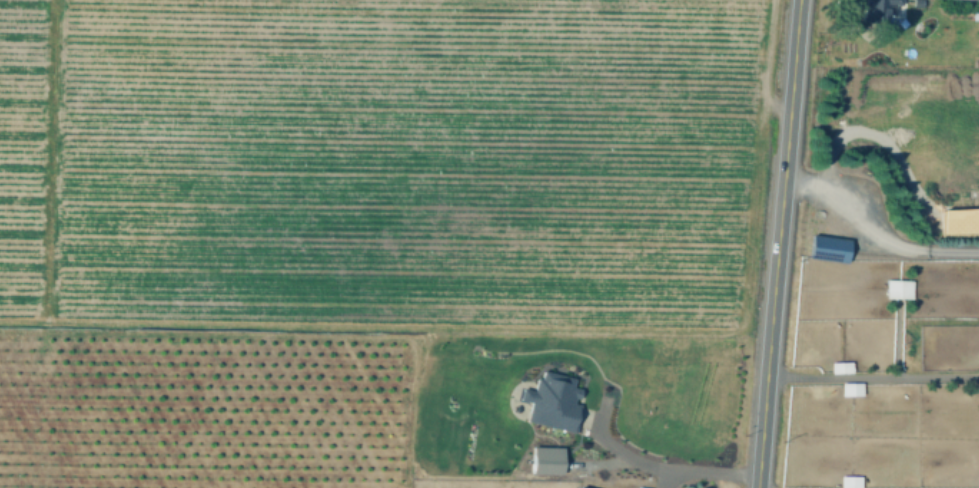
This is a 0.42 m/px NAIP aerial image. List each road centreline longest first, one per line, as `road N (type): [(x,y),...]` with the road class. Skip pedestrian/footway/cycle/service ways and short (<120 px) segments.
road 1 (secondary): [(800,0),(758,487)]
road 2 (track): [(791,107),(764,94),(772,0)]

